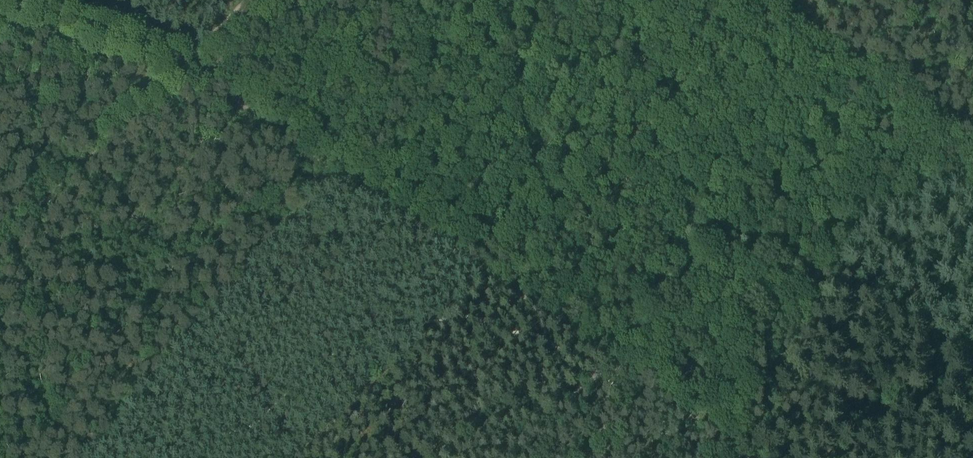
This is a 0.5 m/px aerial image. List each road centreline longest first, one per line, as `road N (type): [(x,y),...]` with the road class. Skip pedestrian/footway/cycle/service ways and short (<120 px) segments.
road 1 (track): [(615,361),(181,66)]
road 2 (track): [(181,66),(2,0)]
road 3 (track): [(759,457),(615,361)]

